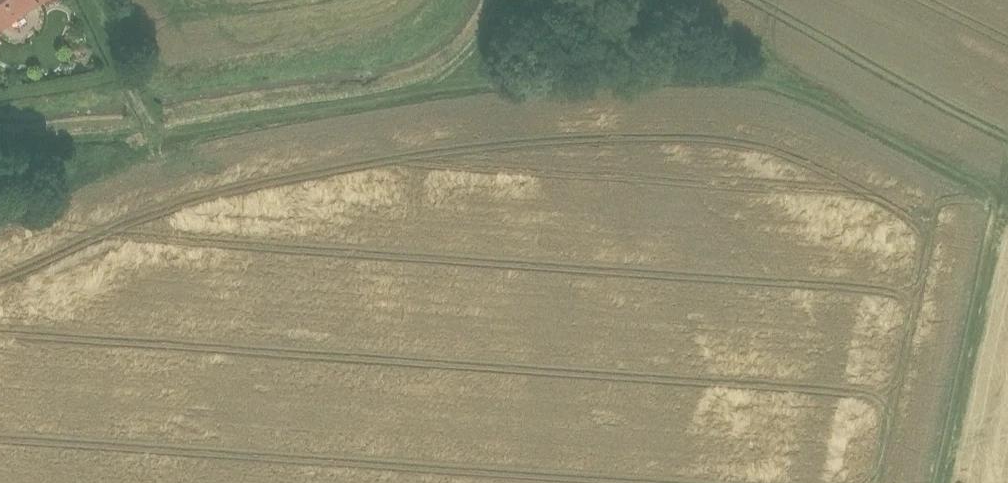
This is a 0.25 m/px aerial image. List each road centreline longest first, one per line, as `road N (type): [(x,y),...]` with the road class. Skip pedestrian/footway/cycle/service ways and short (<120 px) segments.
road 1 (track): [(941,482),(1000,200)]
road 2 (track): [(87,0),(153,125)]

